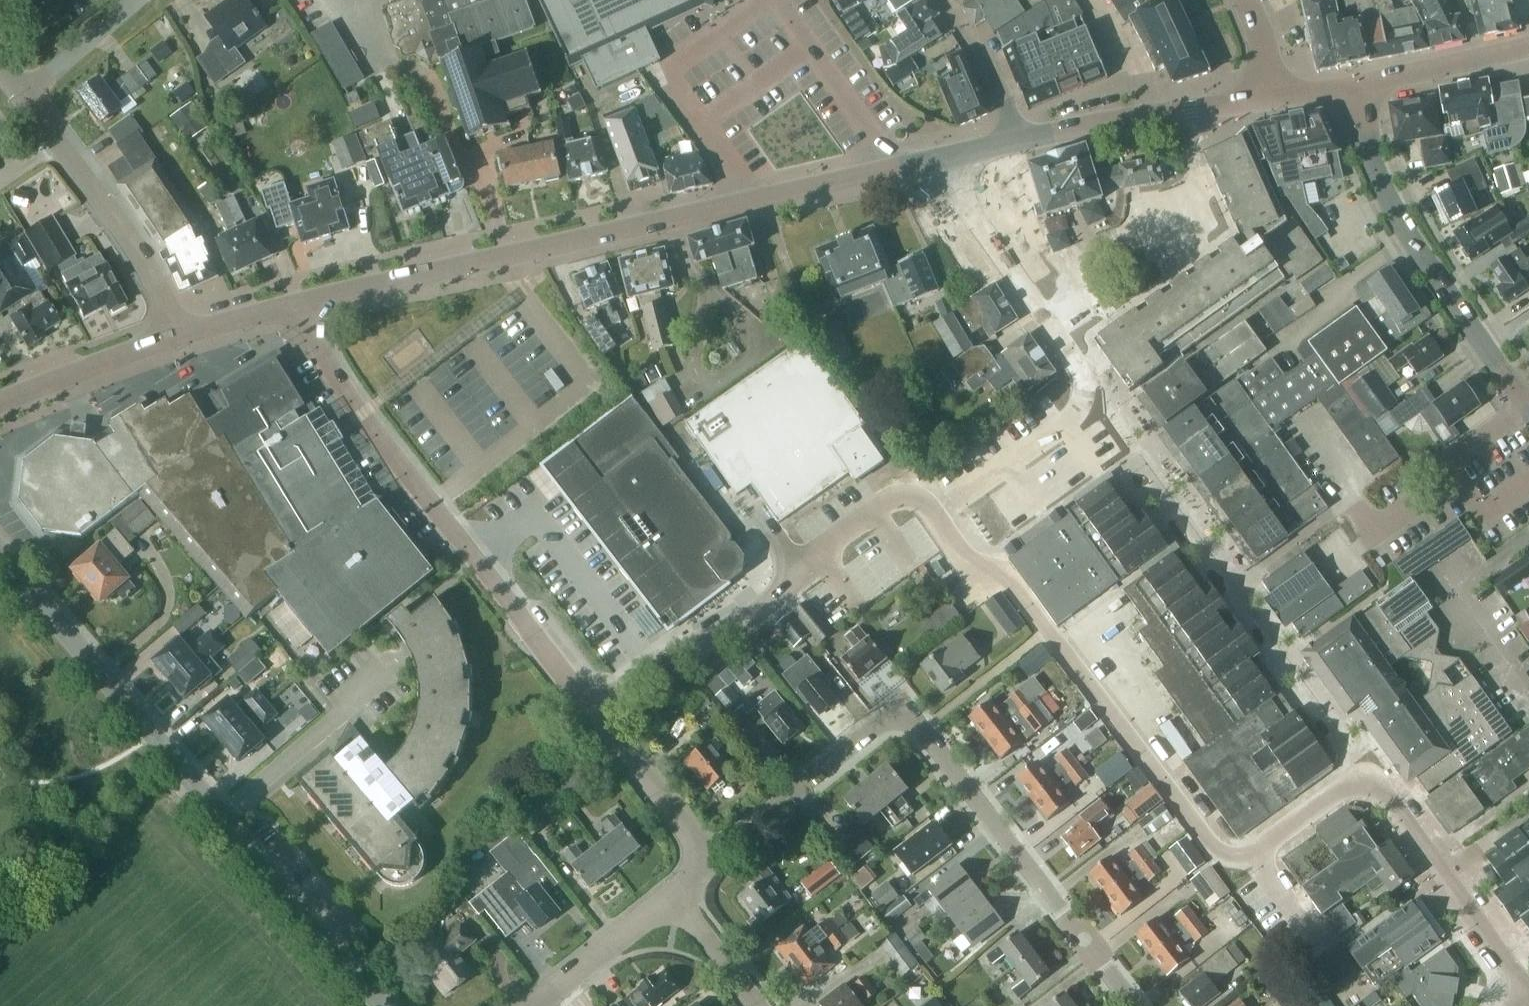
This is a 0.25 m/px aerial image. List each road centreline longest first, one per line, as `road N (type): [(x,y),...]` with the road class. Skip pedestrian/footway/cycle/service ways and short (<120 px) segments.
road 1 (residential): [(1527,991),(1044,322)]
road 2 (residential): [(712,852),(364,413),(300,301)]
road 3 (tertiary): [(300,301),(942,160)]
road 4 (residential): [(712,852),(885,721),(904,718),(920,727),(1135,1005)]
road 5 (tertiary): [(382,1005),(0,553)]
road 6 (tertiary): [(1528,408),(1410,234),(1347,84)]
road 7 (residential): [(22,93),(142,255),(180,334)]
road 8 (tertiary): [(1020,139),(1278,95)]
road 9 (residential): [(1044,322),(1076,297),(1093,256),(1216,200)]
road 10 (tertiary): [(0,402),(180,334)]
road 11 (tertiary): [(1347,84),(1528,47)]
road 12 (residential): [(537,1005),(678,902)]
road 13 (residential): [(943,0),(988,67),(1020,139)]
road 14 (residential): [(22,93),(131,0)]
road 15 (unclassified): [(760,1005),(678,902)]
road 16 (unclassified): [(1006,267),(942,160)]
road 17 (tertiary): [(180,334),(300,301)]

